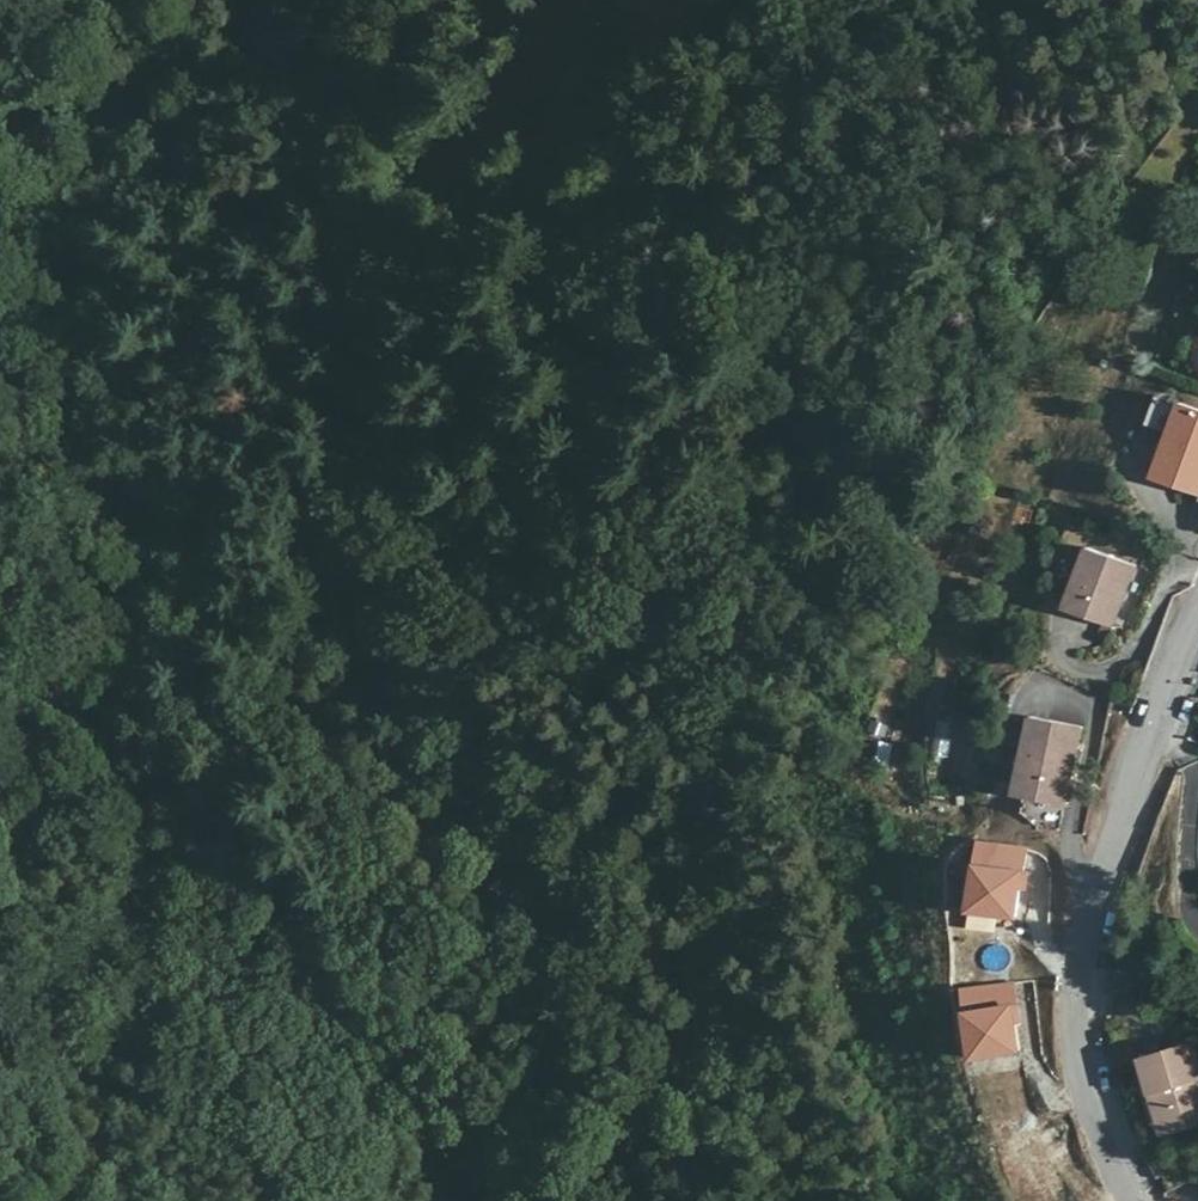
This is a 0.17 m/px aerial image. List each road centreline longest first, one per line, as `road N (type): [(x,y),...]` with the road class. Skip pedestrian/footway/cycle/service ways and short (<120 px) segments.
road 1 (unclassified): [(1197,642),(1128,820),(1093,961),(1095,1093),(1140,1200)]

